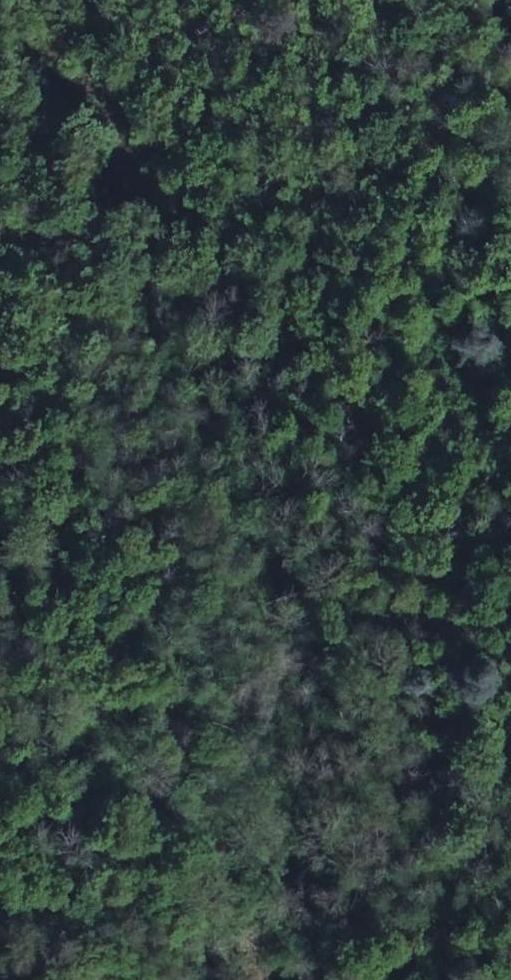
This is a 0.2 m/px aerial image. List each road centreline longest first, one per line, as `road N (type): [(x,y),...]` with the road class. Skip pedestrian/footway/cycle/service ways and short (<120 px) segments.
road 1 (track): [(0,836),(46,831),(193,857),(242,969)]

